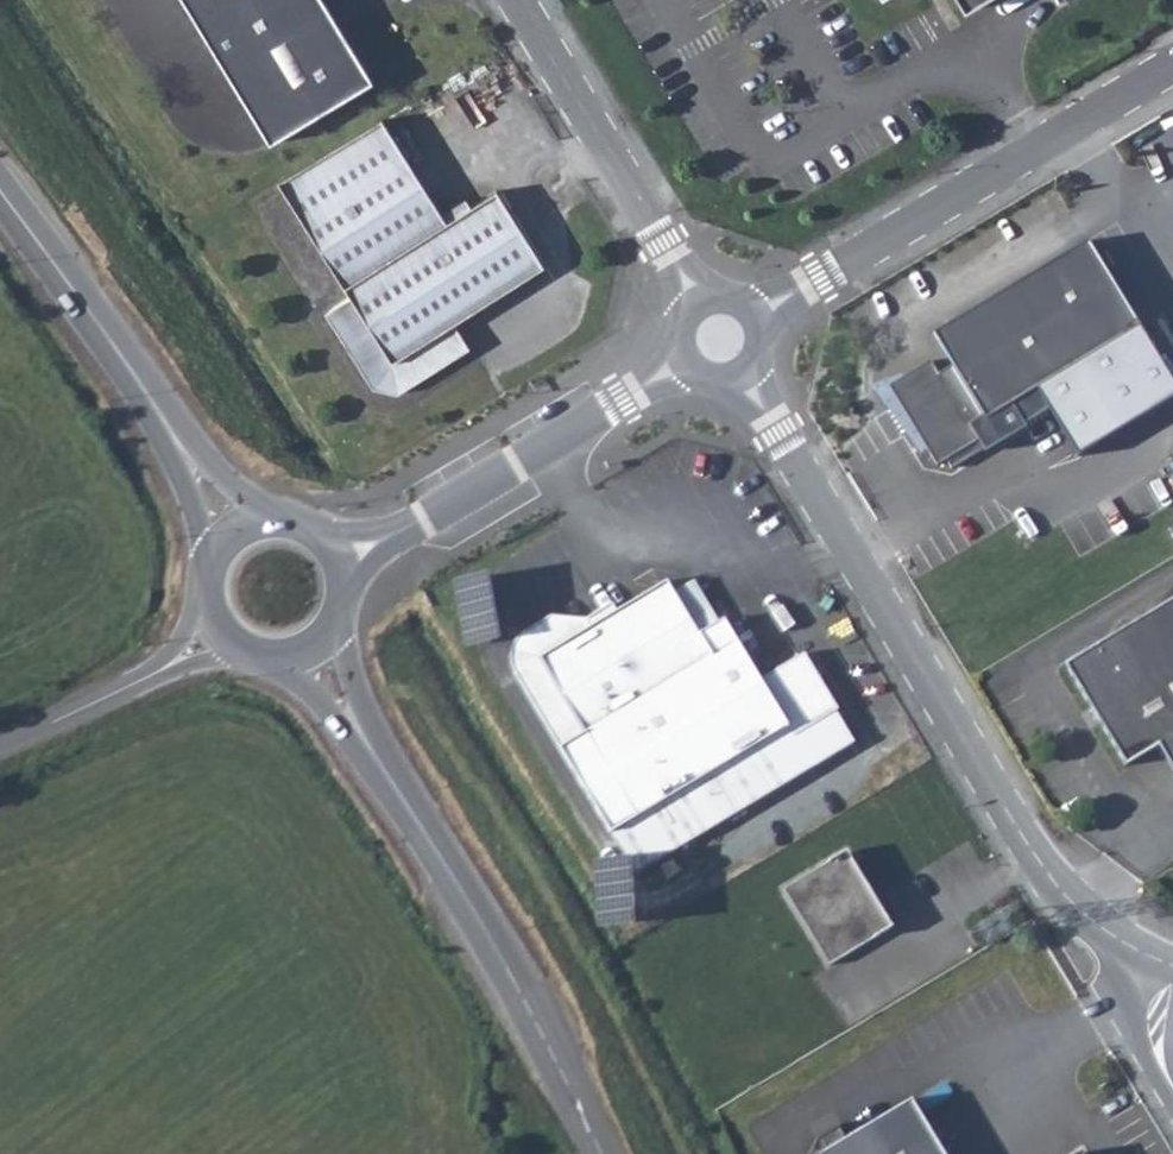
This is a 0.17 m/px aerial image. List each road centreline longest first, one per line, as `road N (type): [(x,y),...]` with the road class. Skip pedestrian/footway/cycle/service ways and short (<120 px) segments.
road 1 (unclassified): [(742,371),(1053,887),(1086,925),(1165,968)]
road 2 (unclassified): [(757,317),(1172,68)]
road 3 (tertiary): [(600,1153),(492,942),(374,754)]
road 4 (unclassified): [(340,562),(685,359)]
road 5 (unclassified): [(518,0),(699,300)]
road 6 (tertiary): [(172,433),(0,189)]
road 7 (unclassified): [(0,746),(222,634)]
road 8 (tertiary): [(270,658),(374,754)]
road 9 (tertiary): [(374,754),(338,619)]
road 10 (tertiary): [(271,518),(172,433)]
road 11 (tertiary): [(172,433),(212,557)]
road 12 (unclassified): [(1165,968),(1159,1038),(1172,1092)]

